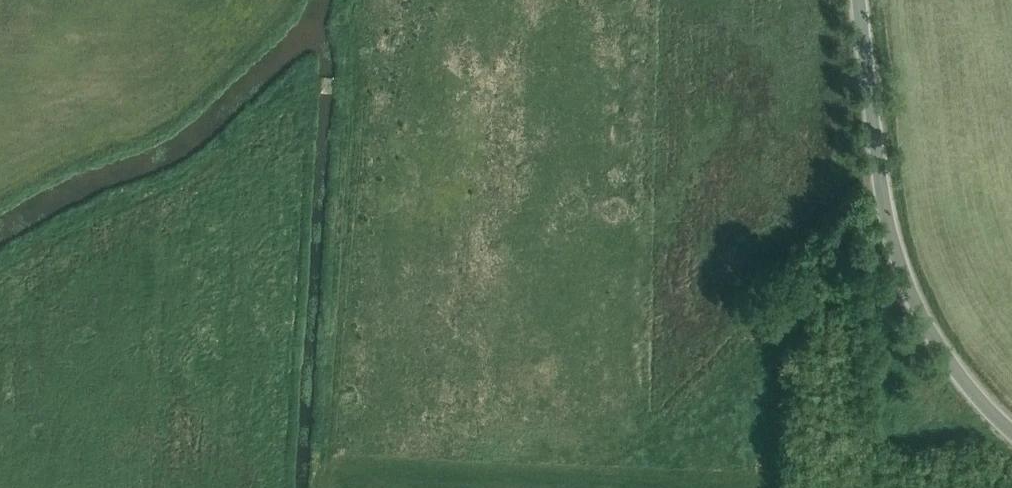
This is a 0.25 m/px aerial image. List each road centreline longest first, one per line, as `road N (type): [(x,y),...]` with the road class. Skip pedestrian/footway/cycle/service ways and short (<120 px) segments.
road 1 (tertiary): [(1011,429),(965,380),(907,282),(883,194),(859,0)]

